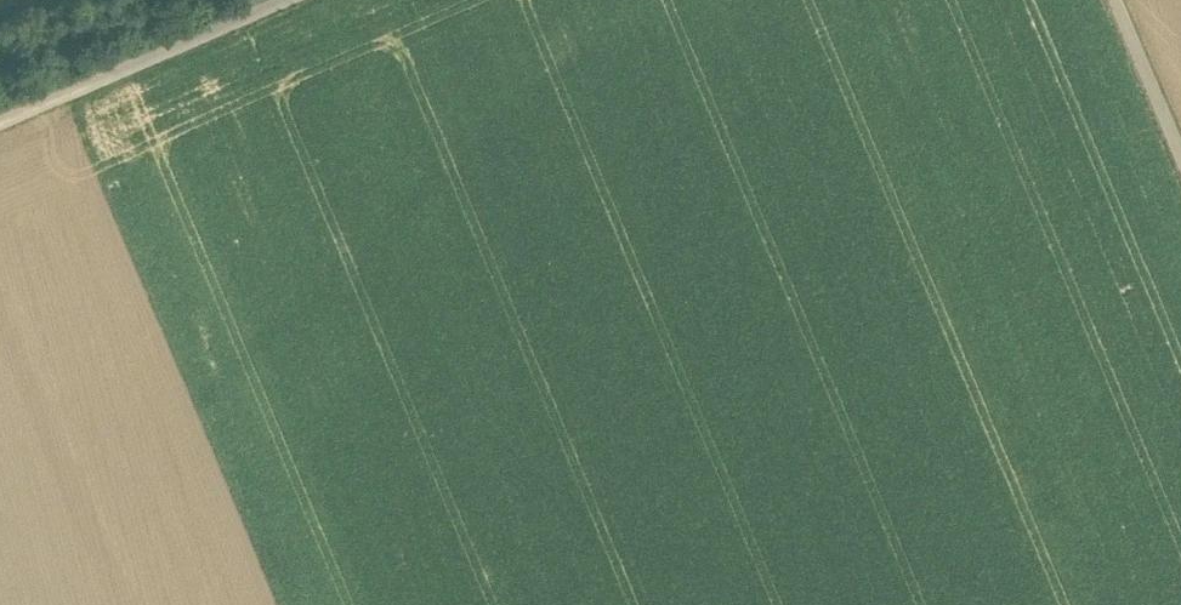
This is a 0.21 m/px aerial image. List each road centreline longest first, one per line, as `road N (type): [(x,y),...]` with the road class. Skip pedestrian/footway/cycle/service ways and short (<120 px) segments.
road 1 (track): [(333,0),(0,144)]
road 2 (track): [(1180,160),(1113,0)]

